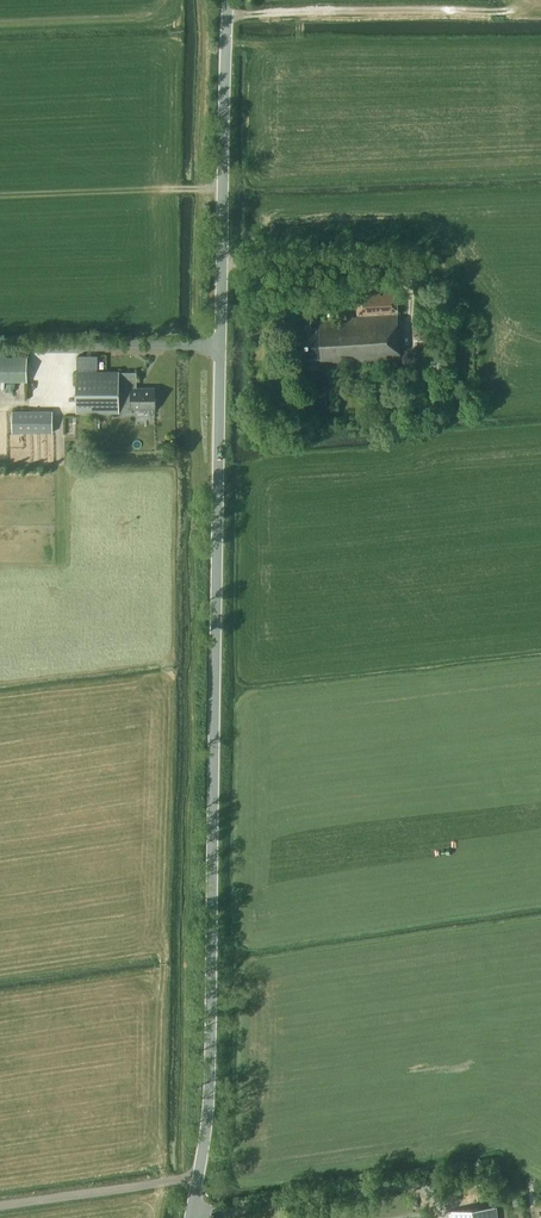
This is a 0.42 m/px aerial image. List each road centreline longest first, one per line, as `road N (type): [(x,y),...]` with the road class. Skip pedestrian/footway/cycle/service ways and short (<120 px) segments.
road 1 (unclassified): [(195,1217),(212,1051),(229,0)]
road 2 (track): [(224,263),(390,259),(410,274),(410,324)]
road 3 (track): [(0,1204),(198,1176)]

